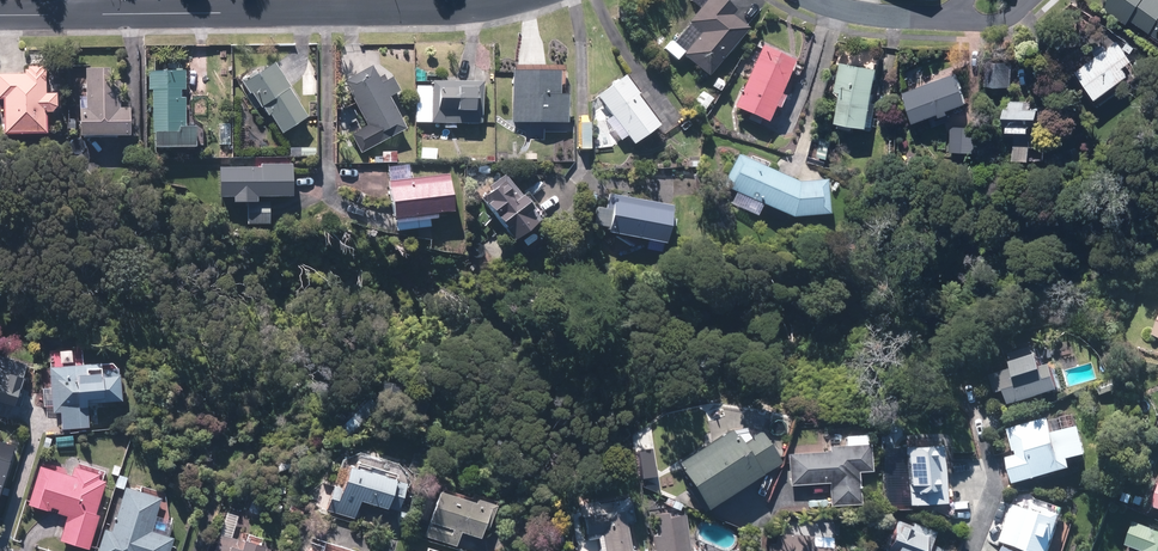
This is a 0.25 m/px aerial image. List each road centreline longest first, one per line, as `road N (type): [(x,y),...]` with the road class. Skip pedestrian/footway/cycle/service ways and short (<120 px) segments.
road 1 (residential): [(505,0),(76,15)]
road 2 (residential): [(948,17),(820,0)]

